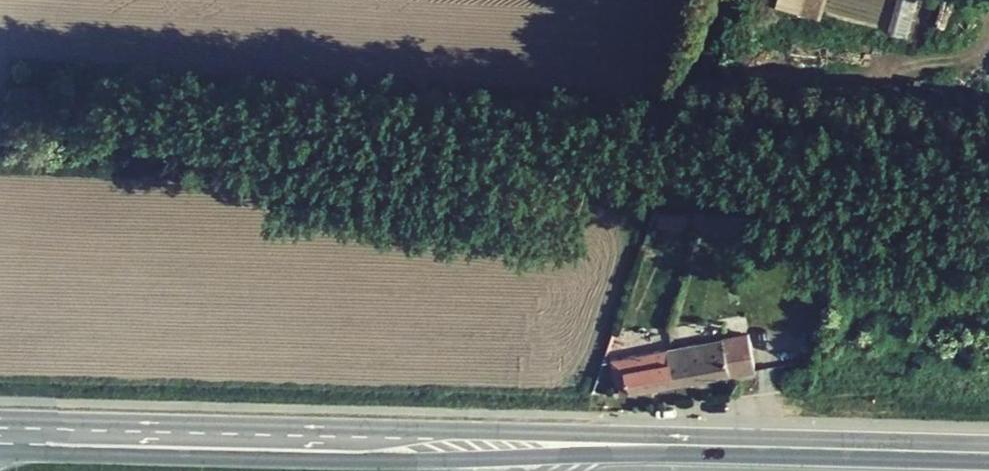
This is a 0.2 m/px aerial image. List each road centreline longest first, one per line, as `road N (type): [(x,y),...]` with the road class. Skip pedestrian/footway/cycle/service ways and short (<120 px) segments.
road 1 (primary): [(730,447),(571,433),(0,417)]
road 2 (primary): [(0,451),(458,460),(730,447)]
road 3 (primary): [(730,447),(988,454)]

